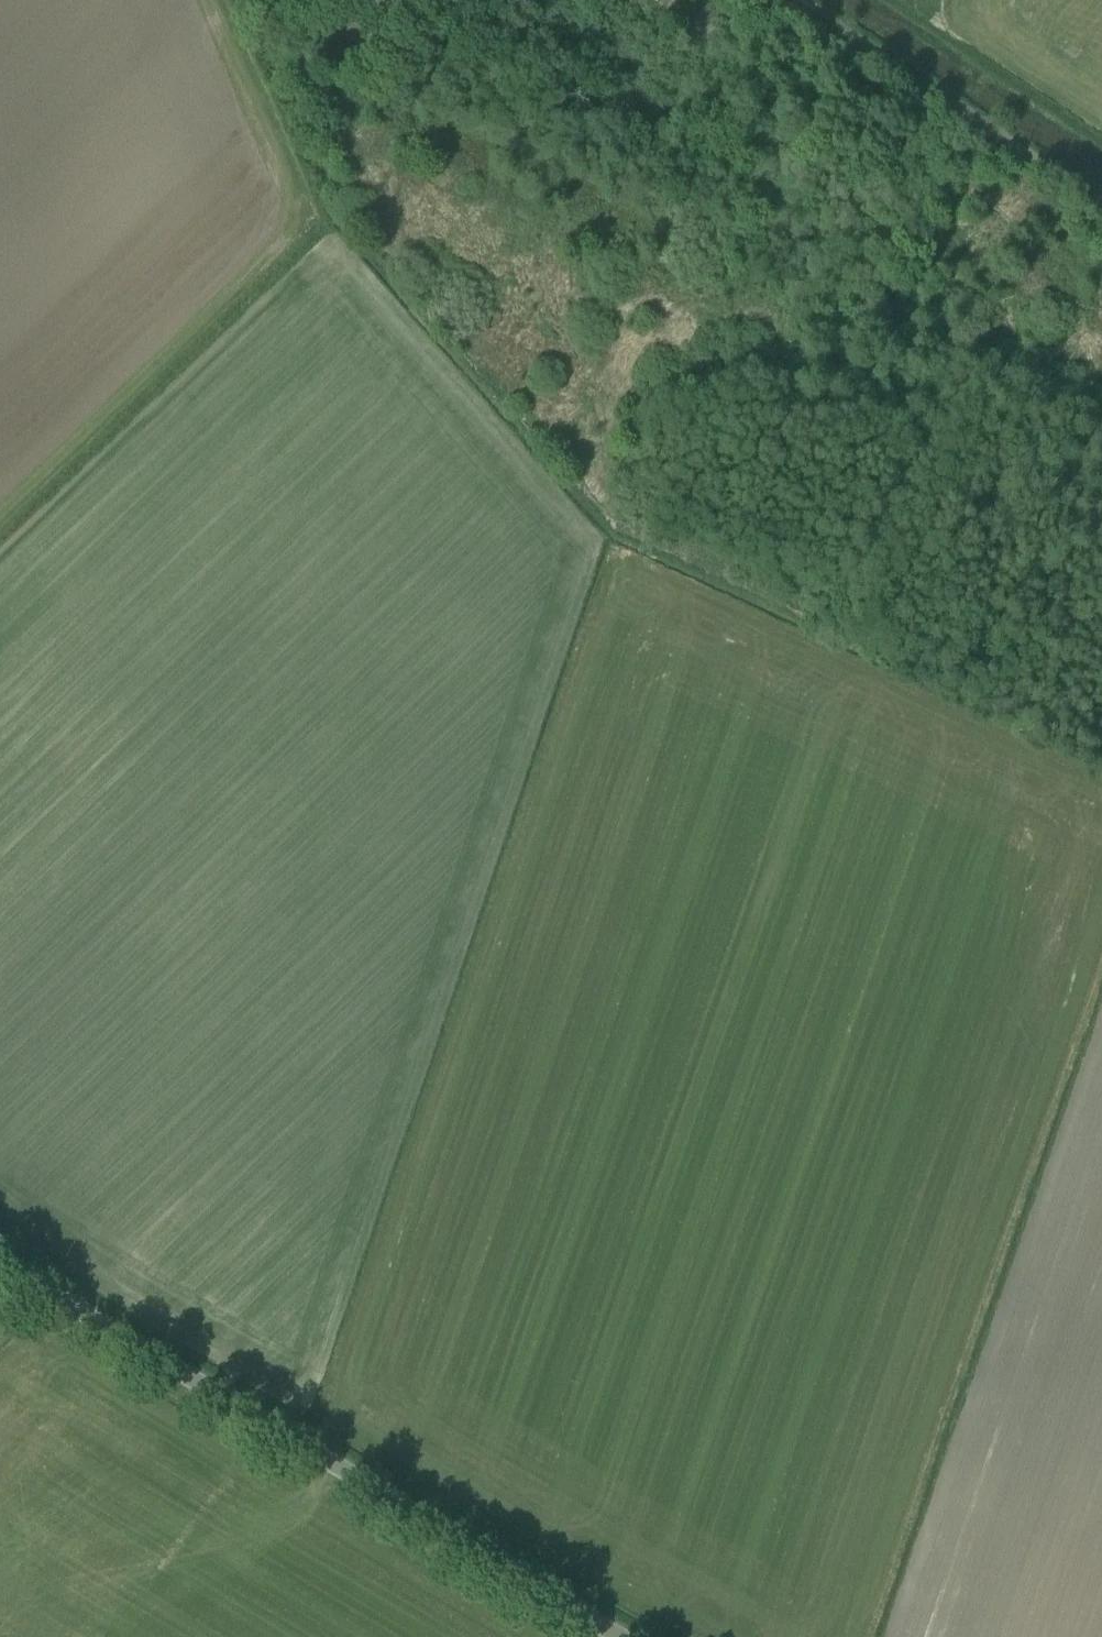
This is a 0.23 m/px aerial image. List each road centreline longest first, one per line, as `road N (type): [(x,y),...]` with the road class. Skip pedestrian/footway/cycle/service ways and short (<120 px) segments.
road 1 (unclassified): [(617,1636),(0,1260)]

